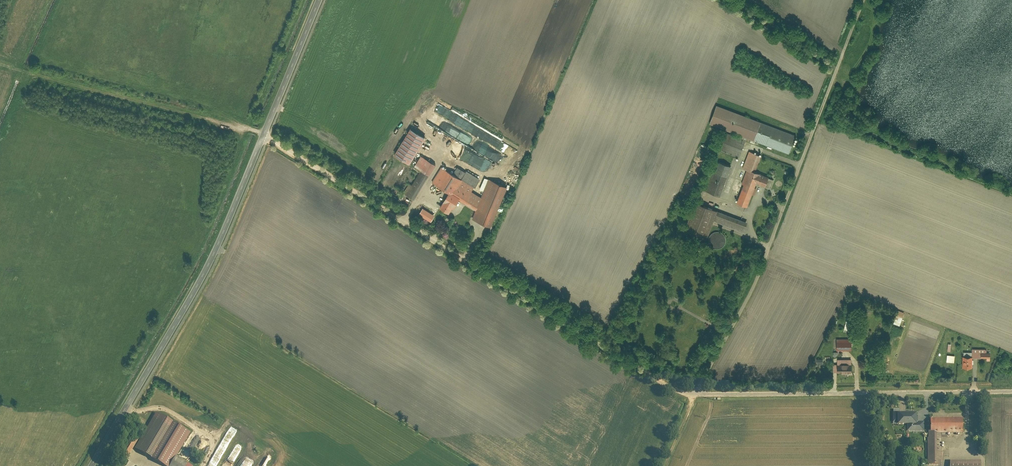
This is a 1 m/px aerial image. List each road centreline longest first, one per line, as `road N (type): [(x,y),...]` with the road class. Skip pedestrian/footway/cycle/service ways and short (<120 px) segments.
road 1 (unclassified): [(694,394),(662,384),(263,135)]
road 2 (unclassified): [(694,394),(763,263),(863,0)]
road 3 (tertiary): [(91,465),(202,276),(263,135)]
road 4 (unclassified): [(1011,392),(694,394)]
road 5 (track): [(0,64),(263,135)]
road 6 (tertiary): [(263,135),(317,0)]

